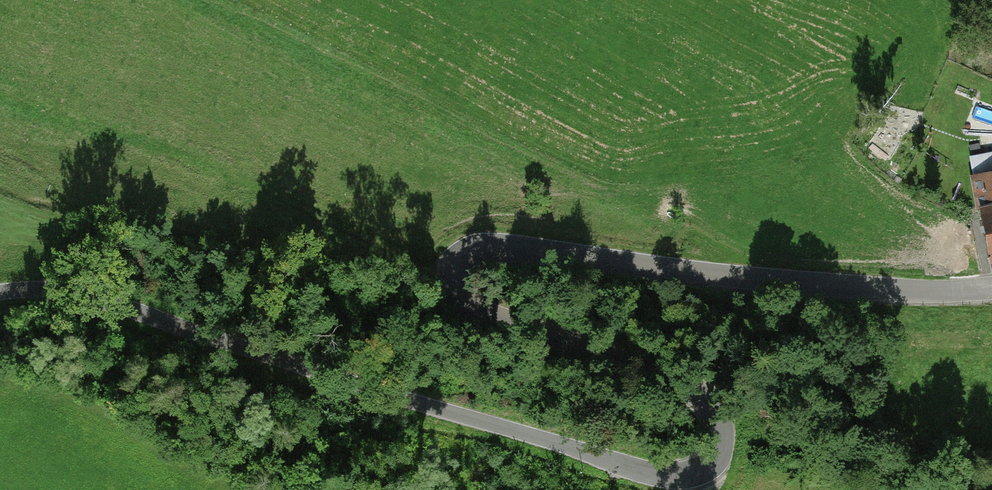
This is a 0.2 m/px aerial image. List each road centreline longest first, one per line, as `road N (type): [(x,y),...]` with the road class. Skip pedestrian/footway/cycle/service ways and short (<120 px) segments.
road 1 (track): [(0,294),(24,288),(667,475),(702,466),(718,444),(715,415),(683,388),(475,309),(452,275),(477,247),(774,281),(945,293),(991,288)]

